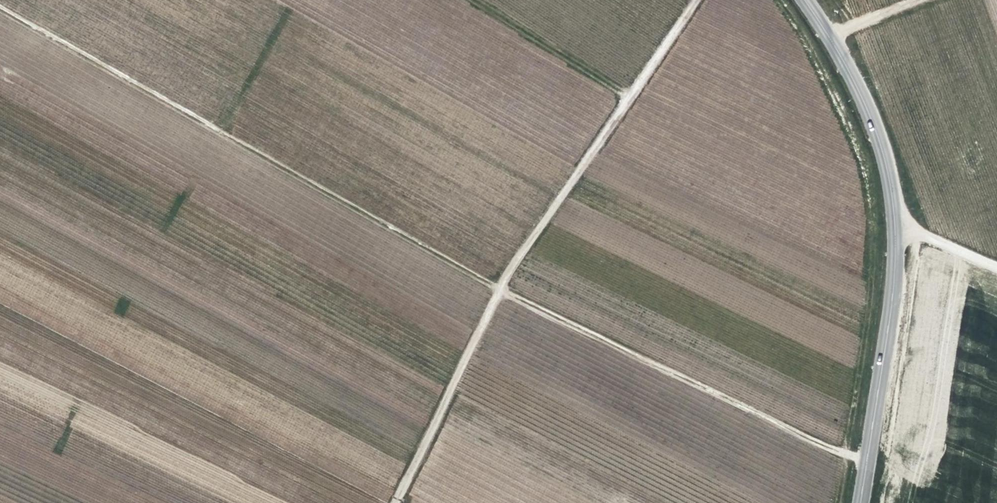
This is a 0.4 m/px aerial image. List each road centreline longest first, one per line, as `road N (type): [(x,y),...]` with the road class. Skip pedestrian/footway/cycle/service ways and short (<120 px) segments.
road 1 (track): [(0,9),(499,289),(865,458)]
road 2 (track): [(393,502),(512,266),(693,0)]
road 3 (tertiary): [(858,502),(893,277),(893,207),(873,121),(806,0)]

